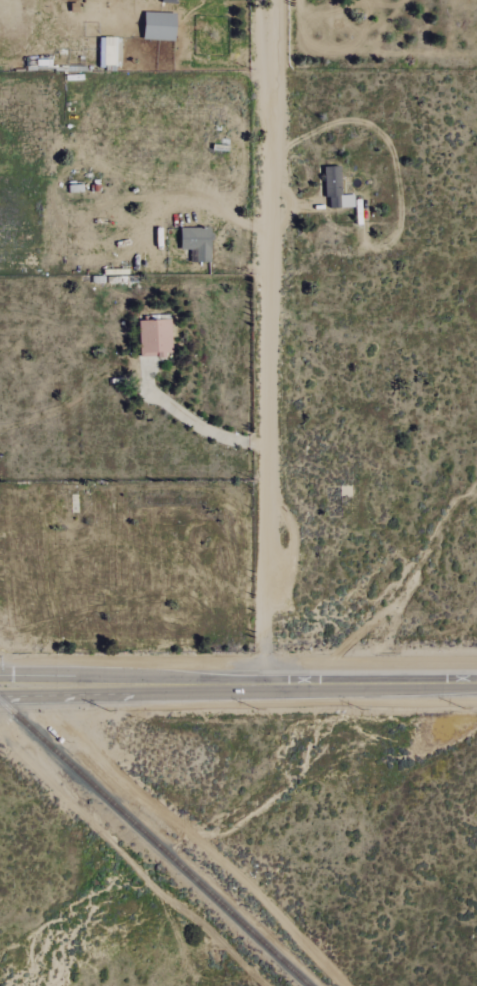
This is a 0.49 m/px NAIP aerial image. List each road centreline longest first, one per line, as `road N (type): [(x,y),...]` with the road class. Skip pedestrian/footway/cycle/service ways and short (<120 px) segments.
road 1 (track): [(263,637),(264,0)]
road 2 (secondary): [(54,686),(476,683)]

